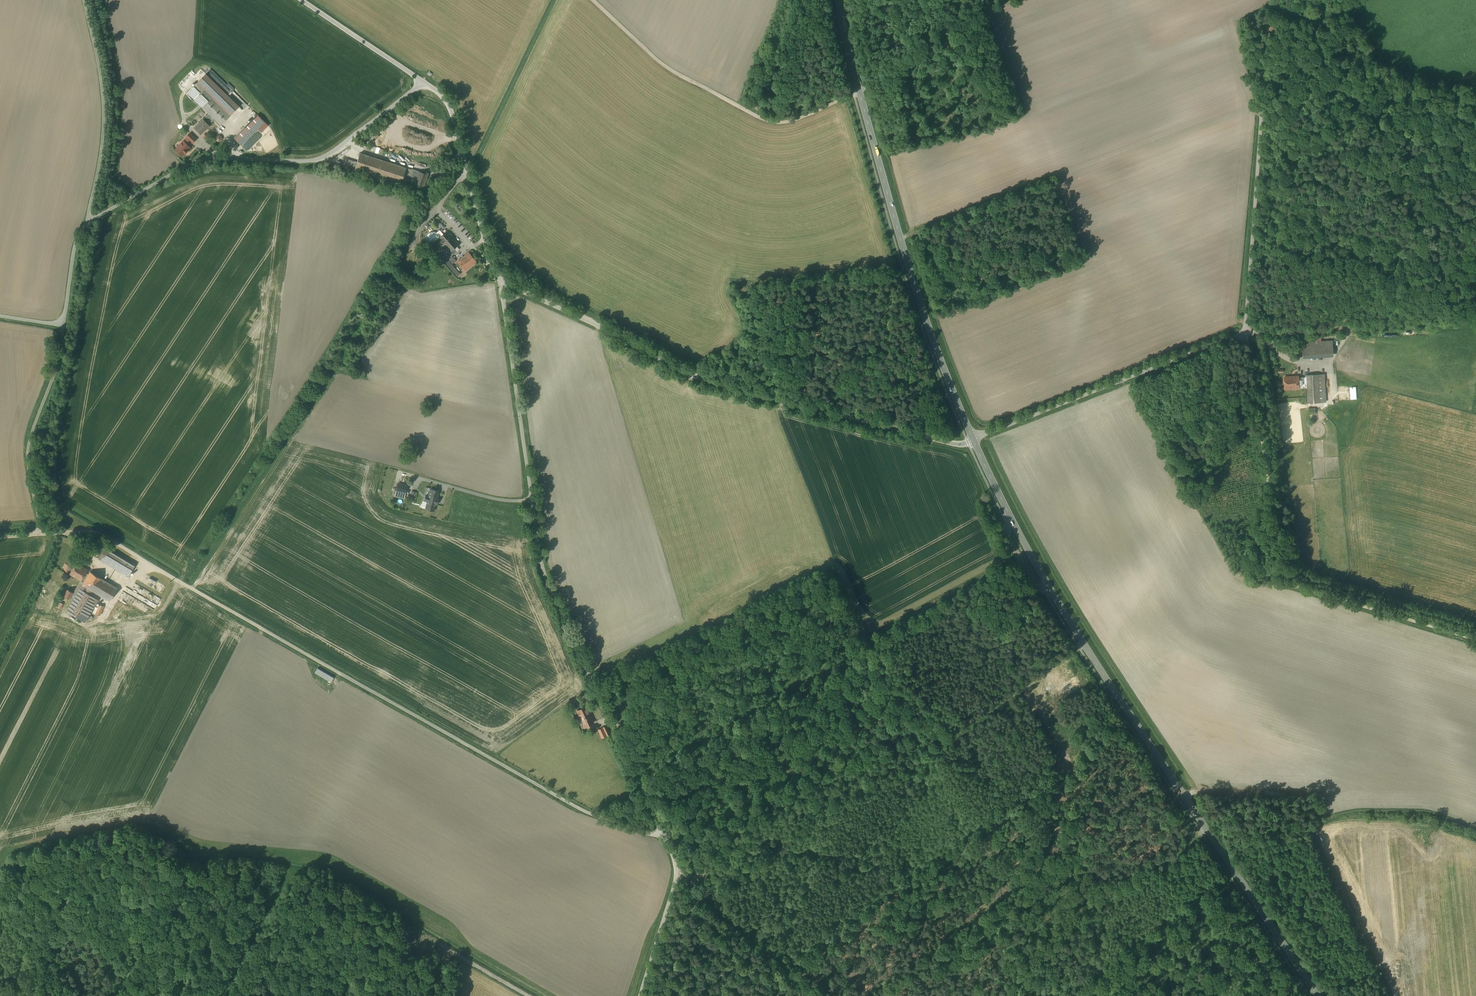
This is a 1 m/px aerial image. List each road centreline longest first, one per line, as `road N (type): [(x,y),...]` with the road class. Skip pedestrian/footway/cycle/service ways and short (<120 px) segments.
road 1 (unclassified): [(42,534),(97,533),(581,810),(662,834)]
road 2 (tertiary): [(974,440),(1083,643),(1318,995)]
road 3 (unclassified): [(974,440),(1247,335),(1270,91),(1321,0)]
road 4 (unclassified): [(500,280),(547,577),(662,834)]
road 5 (unclassified): [(500,280),(700,378),(953,444),(974,440)]
road 6 (tertiary): [(838,0),(919,300),(974,440)]
road 7 (track): [(1475,640),(1295,587),(1247,335)]
road 8 (unclassified): [(90,222),(202,161),(320,159),(422,81)]
road 9 (track): [(594,0),(677,74),(767,120),(786,122),(860,93)]
road 10 (unclassified): [(90,222),(103,111),(85,0)]
road 11 (unclassified): [(422,81),(449,108),(500,280)]
road 12 (unclassified): [(42,534),(28,438),(64,325)]
road 13 (track): [(1083,643),(919,761)]
road 14 (unclassified): [(662,834),(676,877),(641,995)]
road 15 (unclassified): [(301,0),(422,81)]
road 16 (track): [(1207,829),(1107,903)]

